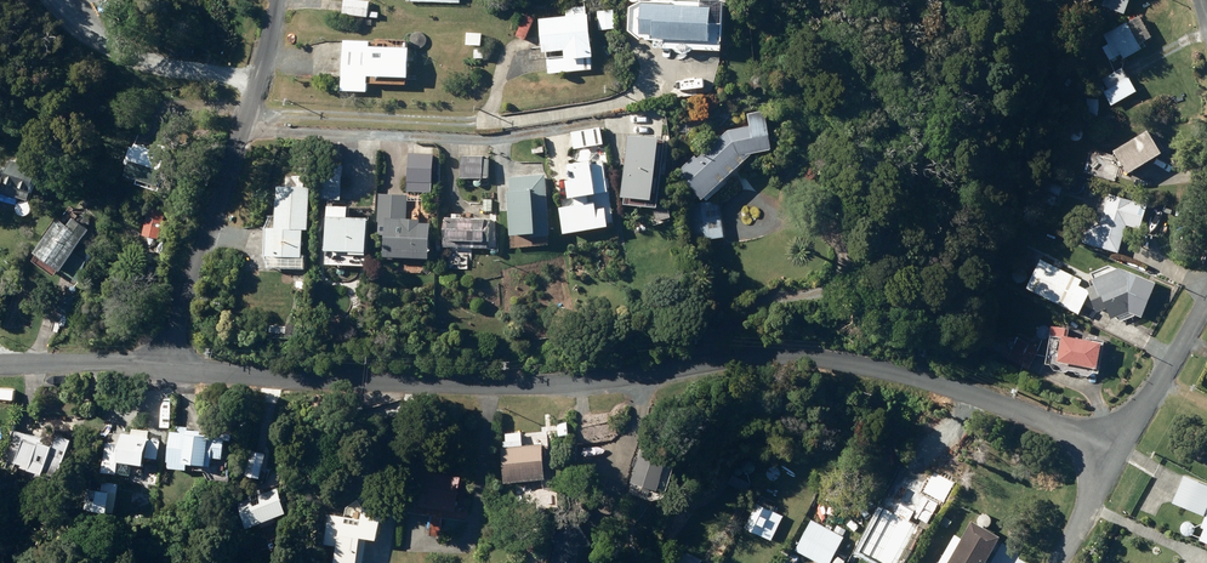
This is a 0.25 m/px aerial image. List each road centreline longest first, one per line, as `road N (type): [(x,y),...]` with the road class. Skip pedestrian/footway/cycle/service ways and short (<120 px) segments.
road 1 (residential): [(1118,448),(977,393),(817,355),(513,384),(163,366)]
road 2 (residential): [(275,0),(255,88),(163,366)]
road 3 (residential): [(1206,300),(1118,448)]
road 4 (residential): [(163,366),(0,363)]
road 5 (residential): [(1118,448),(1056,562)]

